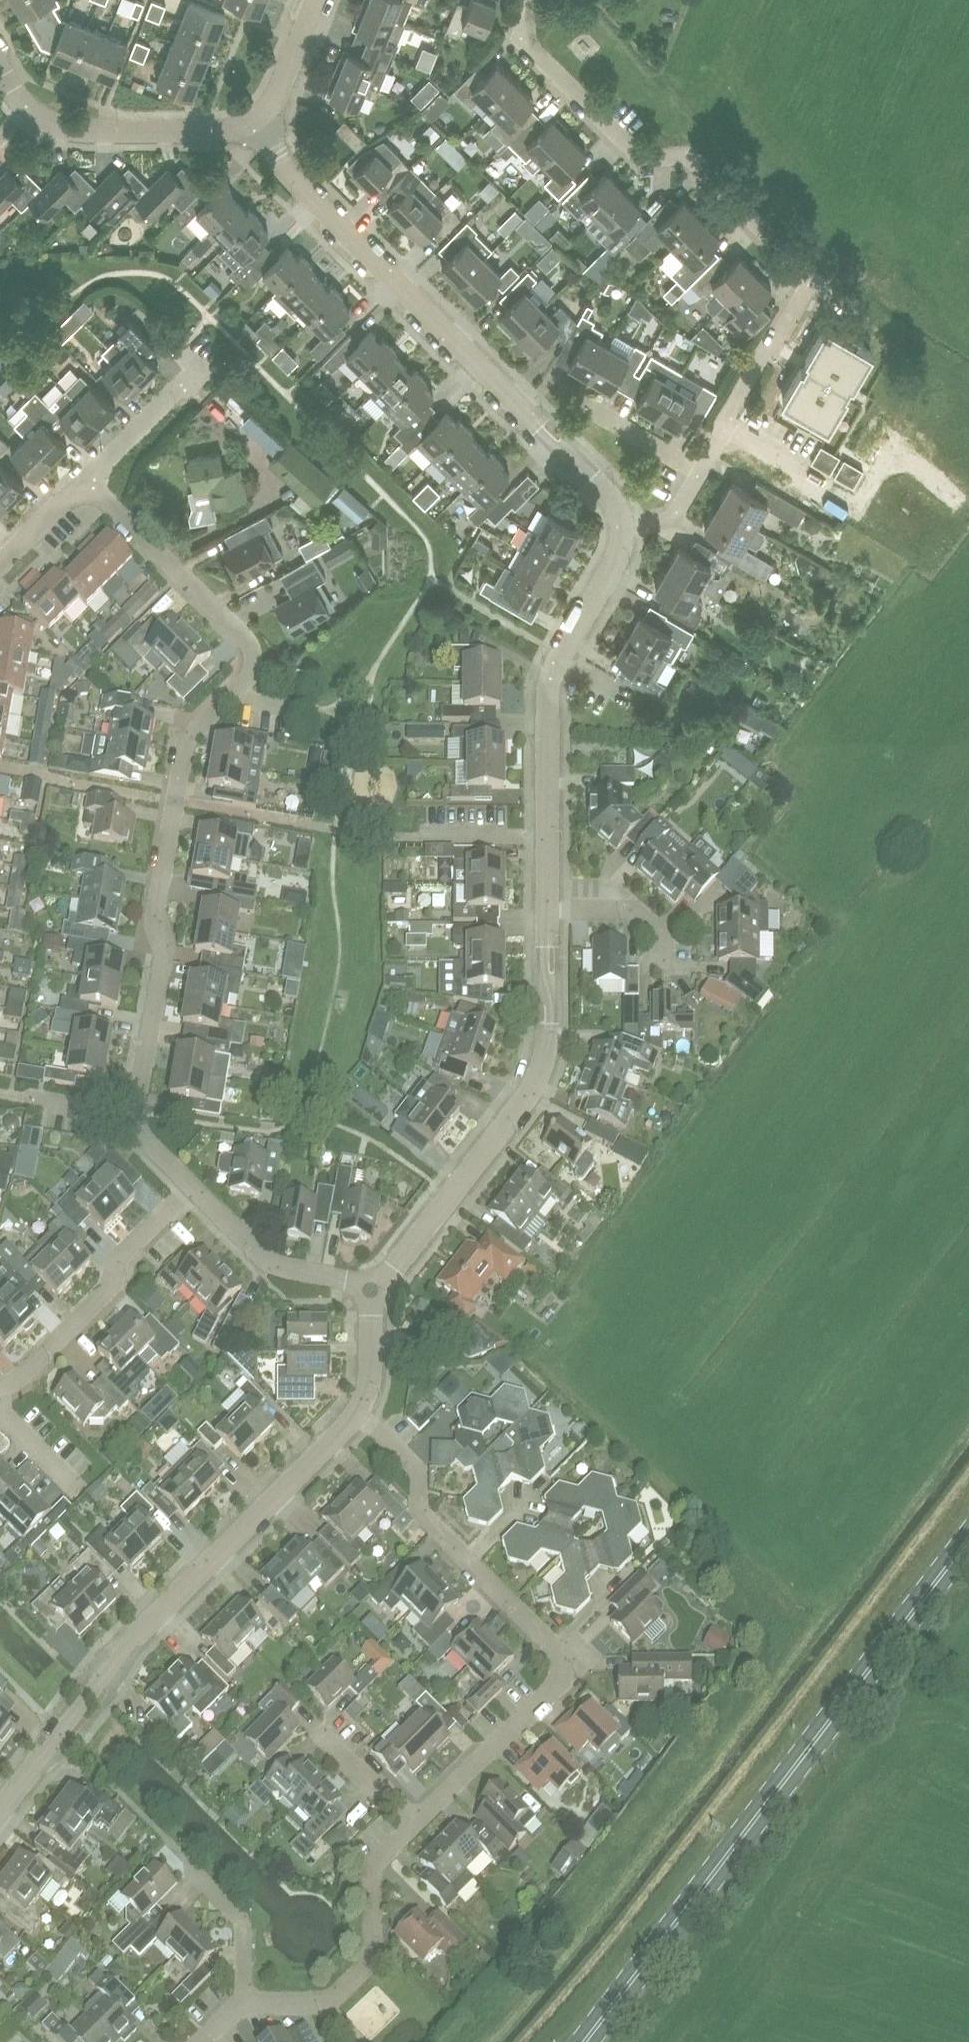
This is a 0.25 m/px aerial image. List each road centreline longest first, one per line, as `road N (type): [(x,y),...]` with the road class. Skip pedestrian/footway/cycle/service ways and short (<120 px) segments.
road 1 (primary): [(585,2041),(968,1537)]
road 2 (residential): [(724,427),(758,358),(772,351),(813,279),(686,157),(649,159),(528,45),(535,0)]
road 3 (residential): [(625,529),(615,498),(536,429),(250,123)]
road 4 (residential): [(0,1805),(153,1616),(361,1412)]
road 5 (residential): [(422,1817),(554,1669),(548,1638),(421,1506),(415,1457),(361,1412)]
road 6 (residential): [(139,1110),(165,944),(156,916),(184,741),(223,698)]
road 7 (residential): [(378,1286),(538,1069),(550,1027),(545,909)]
road 8 (residential): [(546,835),(546,692),(625,529)]
road 9 (residential): [(245,2001),(328,2001),(373,1957),(368,1867),(422,1817)]
road 10 (residential): [(223,698),(242,673),(247,649),(238,634),(113,502),(83,491)]
road 11 (residential): [(3,1384),(21,1376),(105,1290),(116,1256),(190,1185)]
road 12 (residential): [(250,123),(215,133),(94,133),(53,127),(25,112)]
road 13 (residential): [(378,1286),(263,1259),(190,1185)]
road 14 (residential): [(181,356),(195,371),(83,491)]
road 15 (residential): [(665,972),(664,937),(635,909),(545,909)]
road 16 (residential): [(245,2001),(243,1921),(187,1859)]
road 17 (residential): [(82,1495),(3,1415),(3,1384)]
road 18 (residential): [(250,123),(278,90),(315,0)]
road 19 (residential): [(700,471),(586,405)]
road 20 (residential): [(361,1412),(378,1286)]
road 21 (residential): [(422,1817),(329,1734)]

